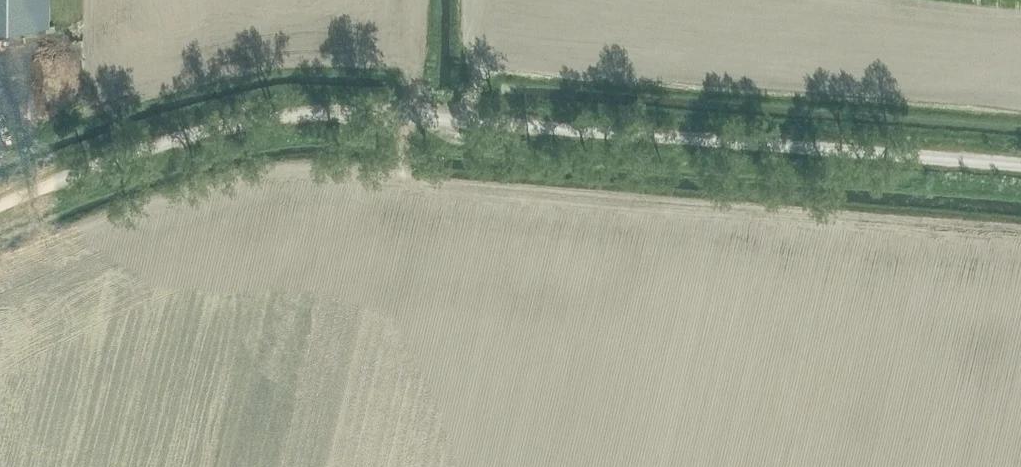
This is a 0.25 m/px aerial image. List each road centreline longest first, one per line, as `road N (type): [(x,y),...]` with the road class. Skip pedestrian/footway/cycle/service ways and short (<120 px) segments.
road 1 (unclassified): [(0,204),(168,142),(301,115),(1020,165)]

